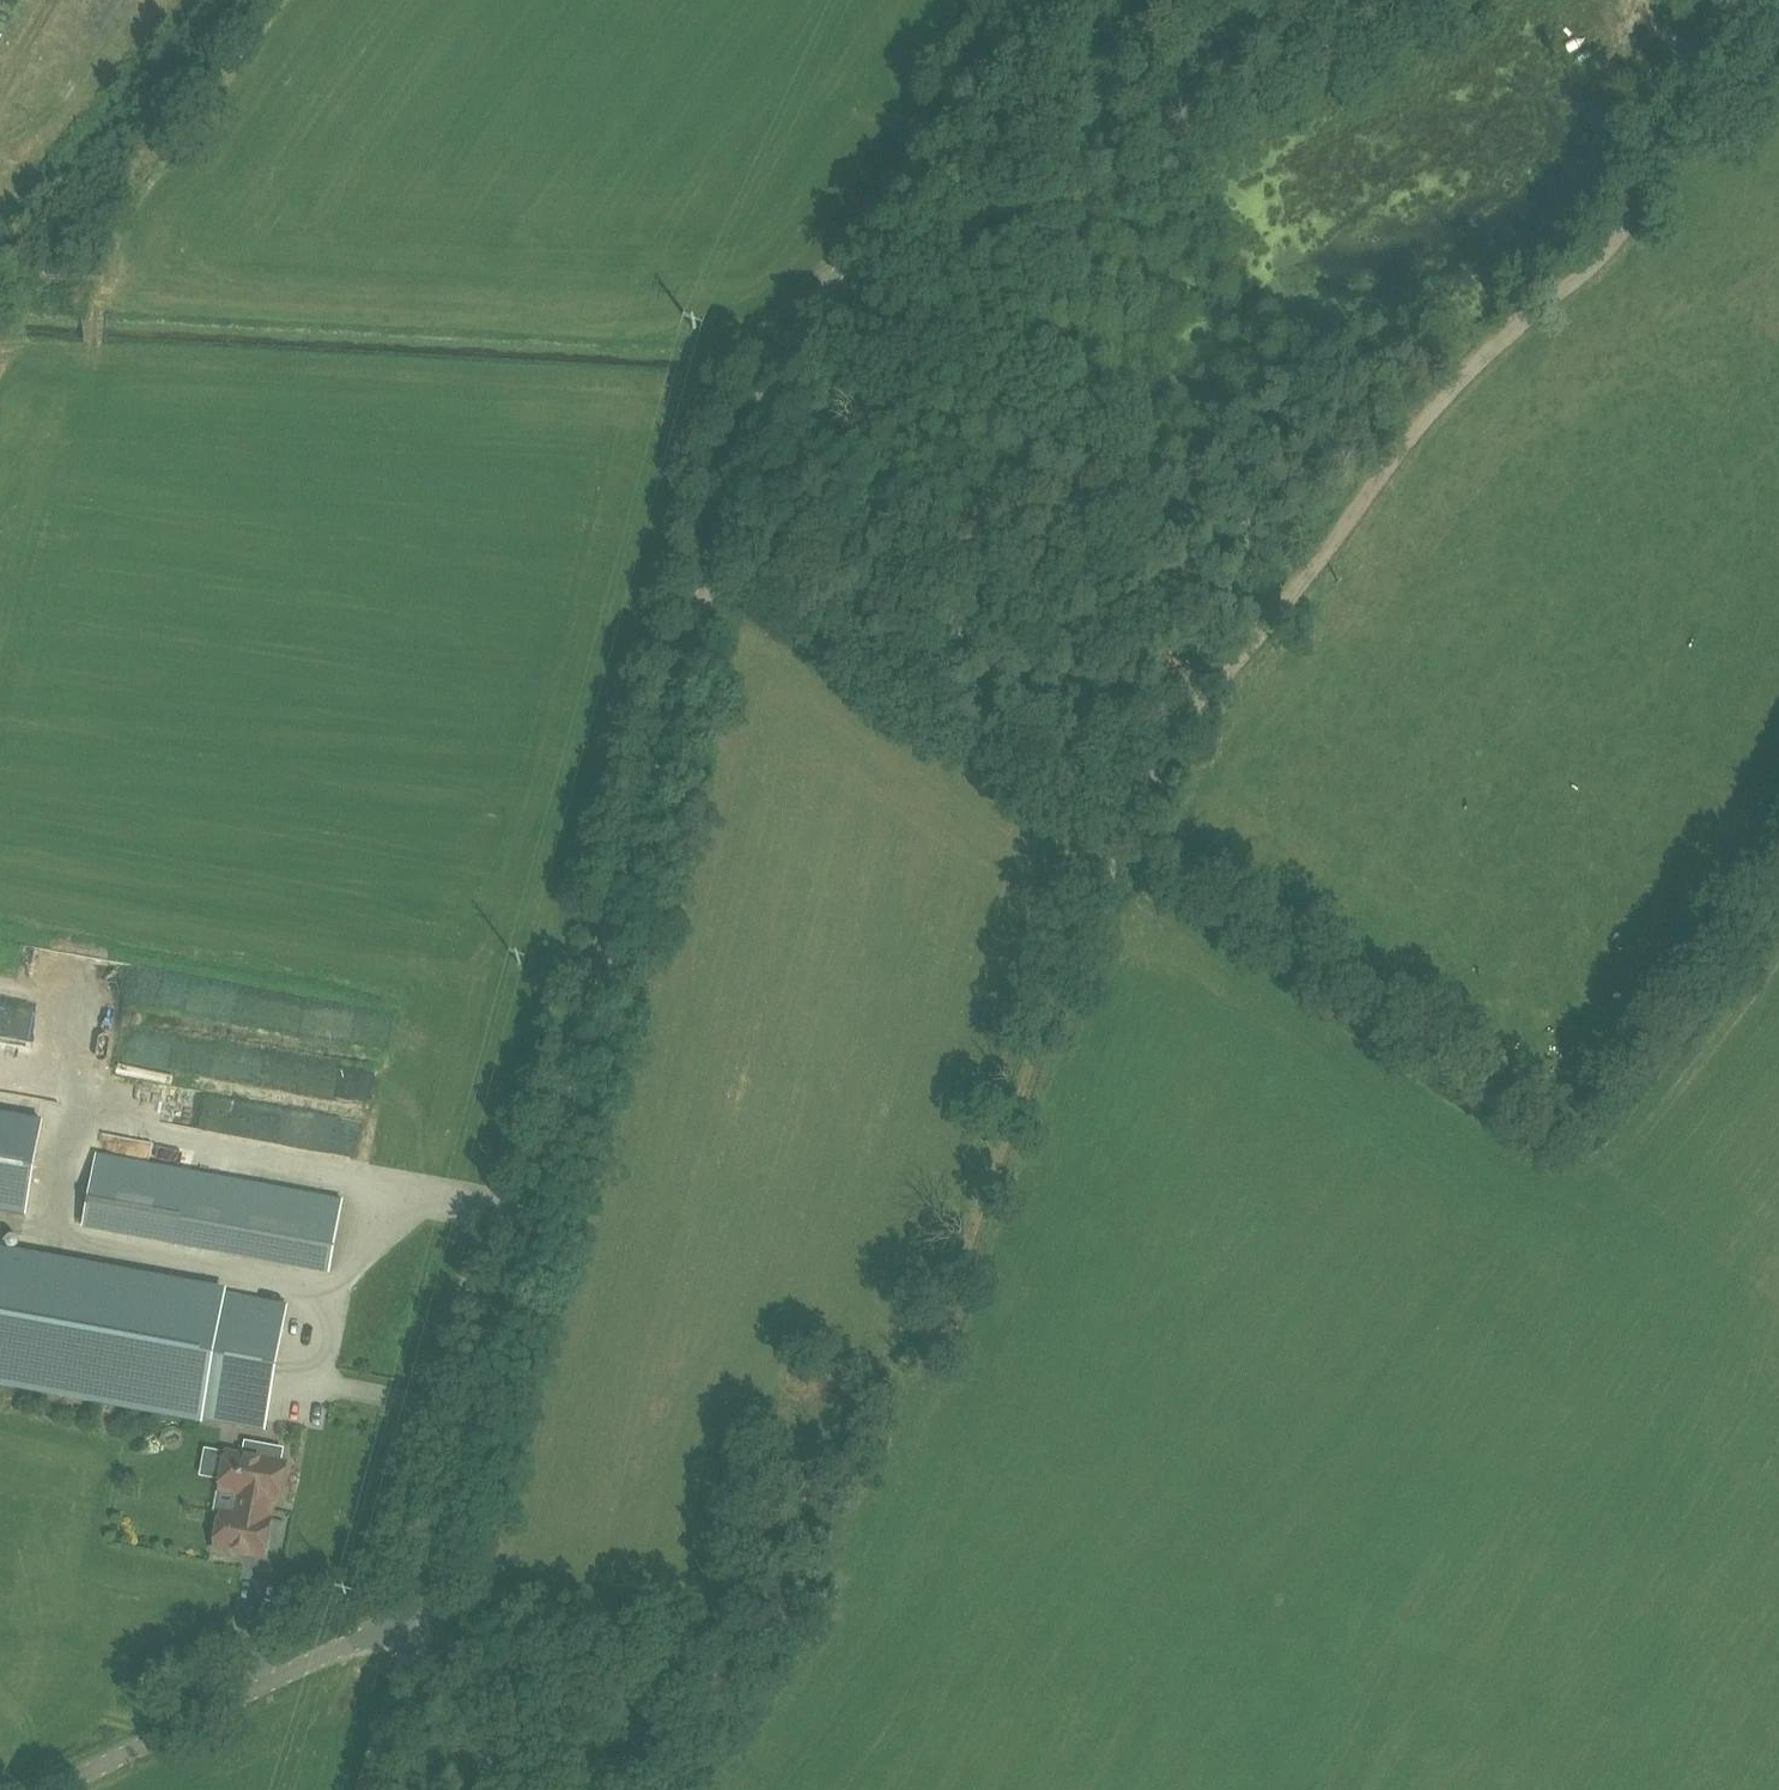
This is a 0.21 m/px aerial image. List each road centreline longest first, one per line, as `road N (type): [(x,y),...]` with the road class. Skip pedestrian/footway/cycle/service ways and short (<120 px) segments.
road 1 (unclassified): [(416,1626),(753,414),(811,308),(1031,0)]
road 2 (unclassified): [(60,1789),(363,1641),(416,1626)]
road 3 (unclassified): [(416,1626),(502,1789)]
road 4 (track): [(416,1626),(365,1789)]

